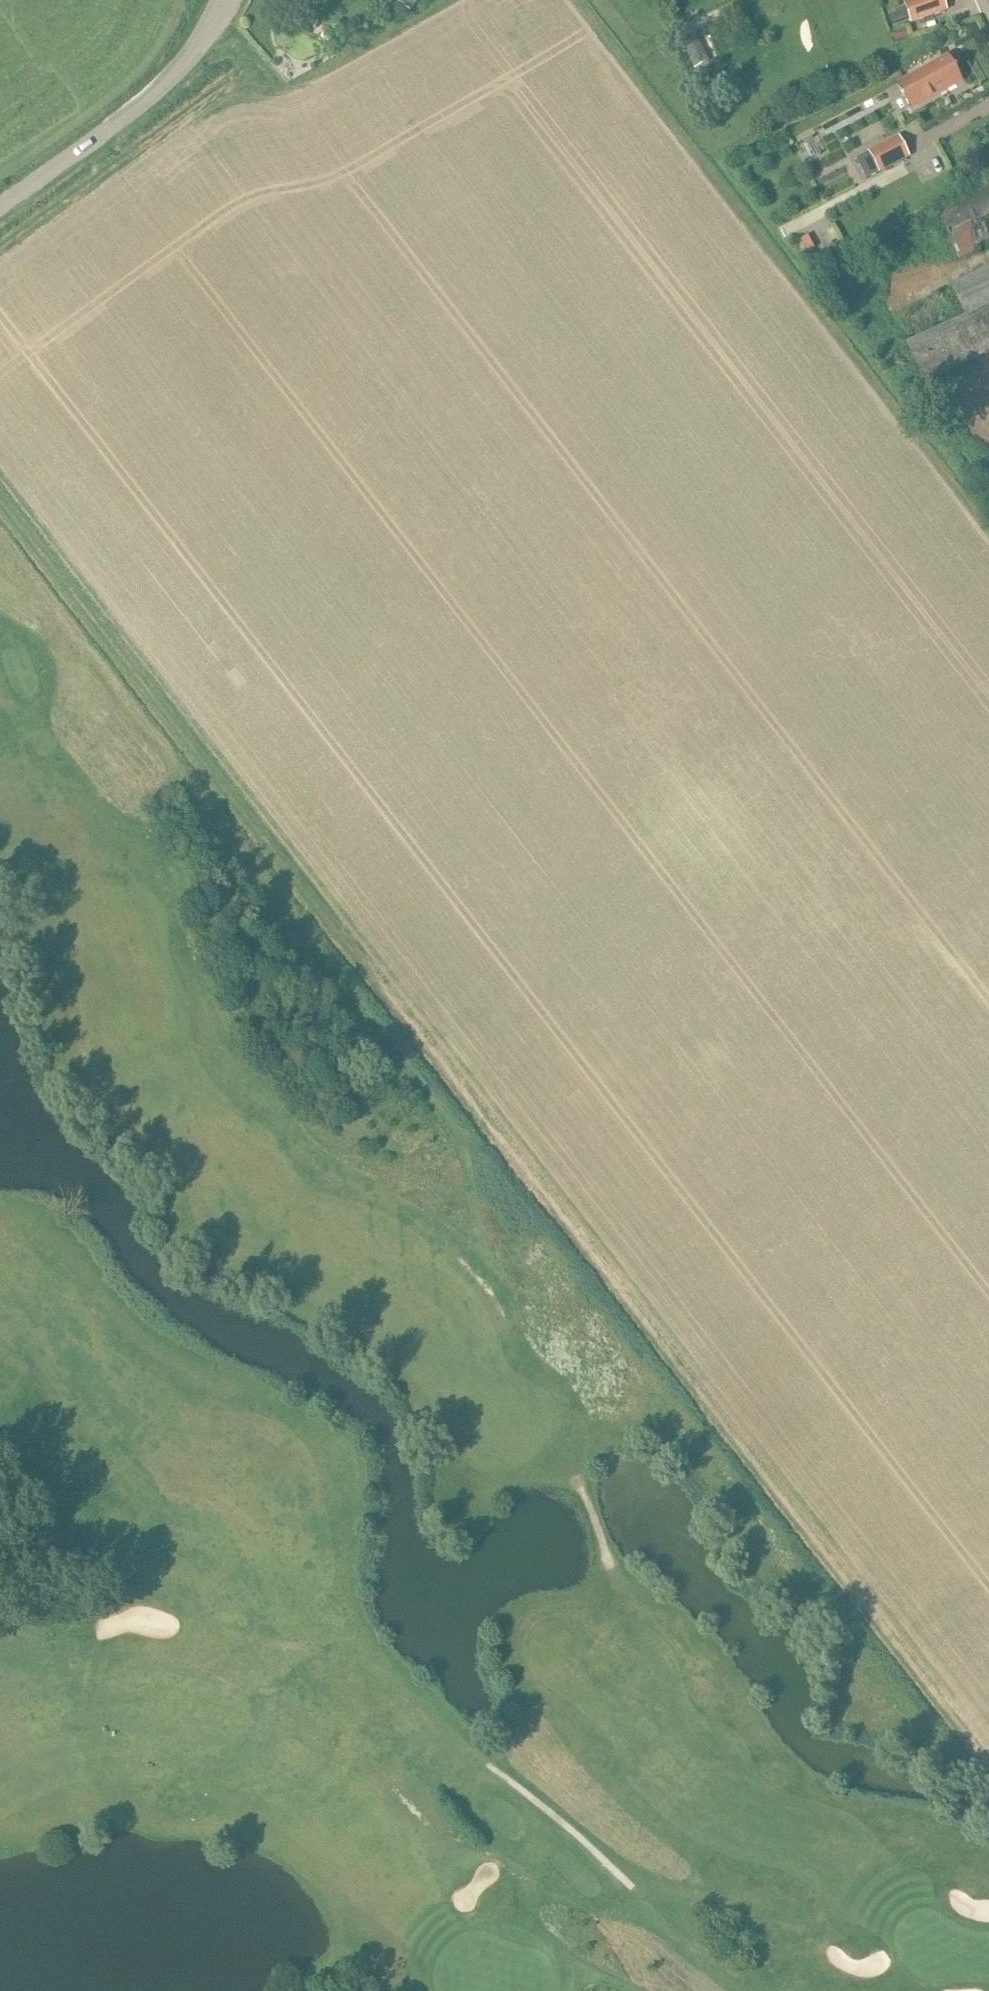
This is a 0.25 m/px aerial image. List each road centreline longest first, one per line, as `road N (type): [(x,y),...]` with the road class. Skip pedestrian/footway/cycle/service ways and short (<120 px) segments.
road 1 (unclassified): [(0,200),(115,124),(219,0)]

